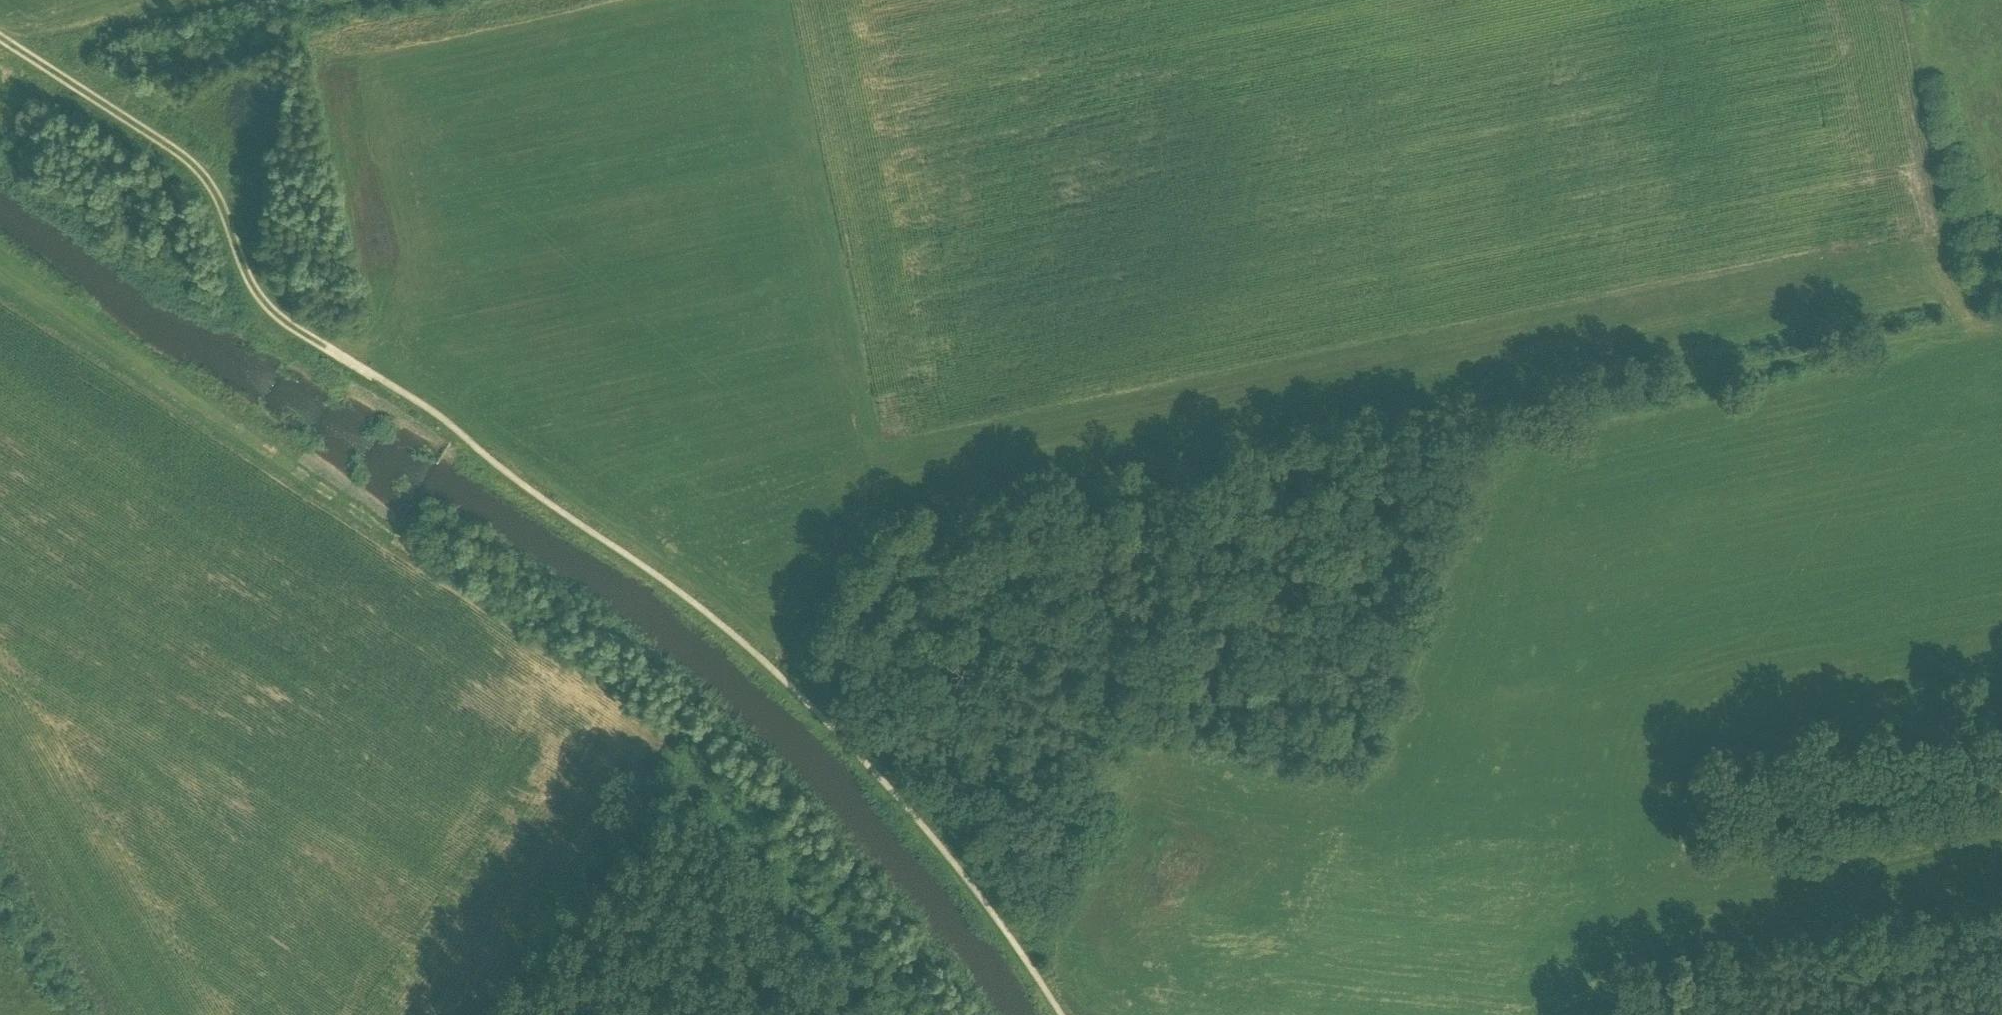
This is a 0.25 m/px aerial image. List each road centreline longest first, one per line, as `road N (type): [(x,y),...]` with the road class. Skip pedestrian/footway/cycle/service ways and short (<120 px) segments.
road 1 (track): [(2001,326),(995,533)]
road 2 (track): [(0,38),(188,158),(219,195),(259,299),(378,376)]

